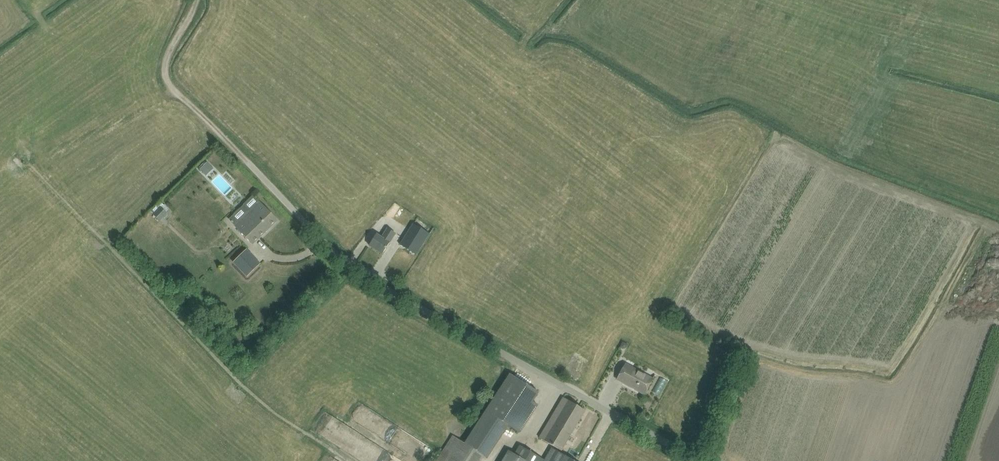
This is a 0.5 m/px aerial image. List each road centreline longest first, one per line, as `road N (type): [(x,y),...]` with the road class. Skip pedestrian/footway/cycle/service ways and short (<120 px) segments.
road 1 (unclassified): [(698,460),(386,293),(343,261),(250,160)]
road 2 (track): [(250,160),(174,86),(170,59),(194,0)]

